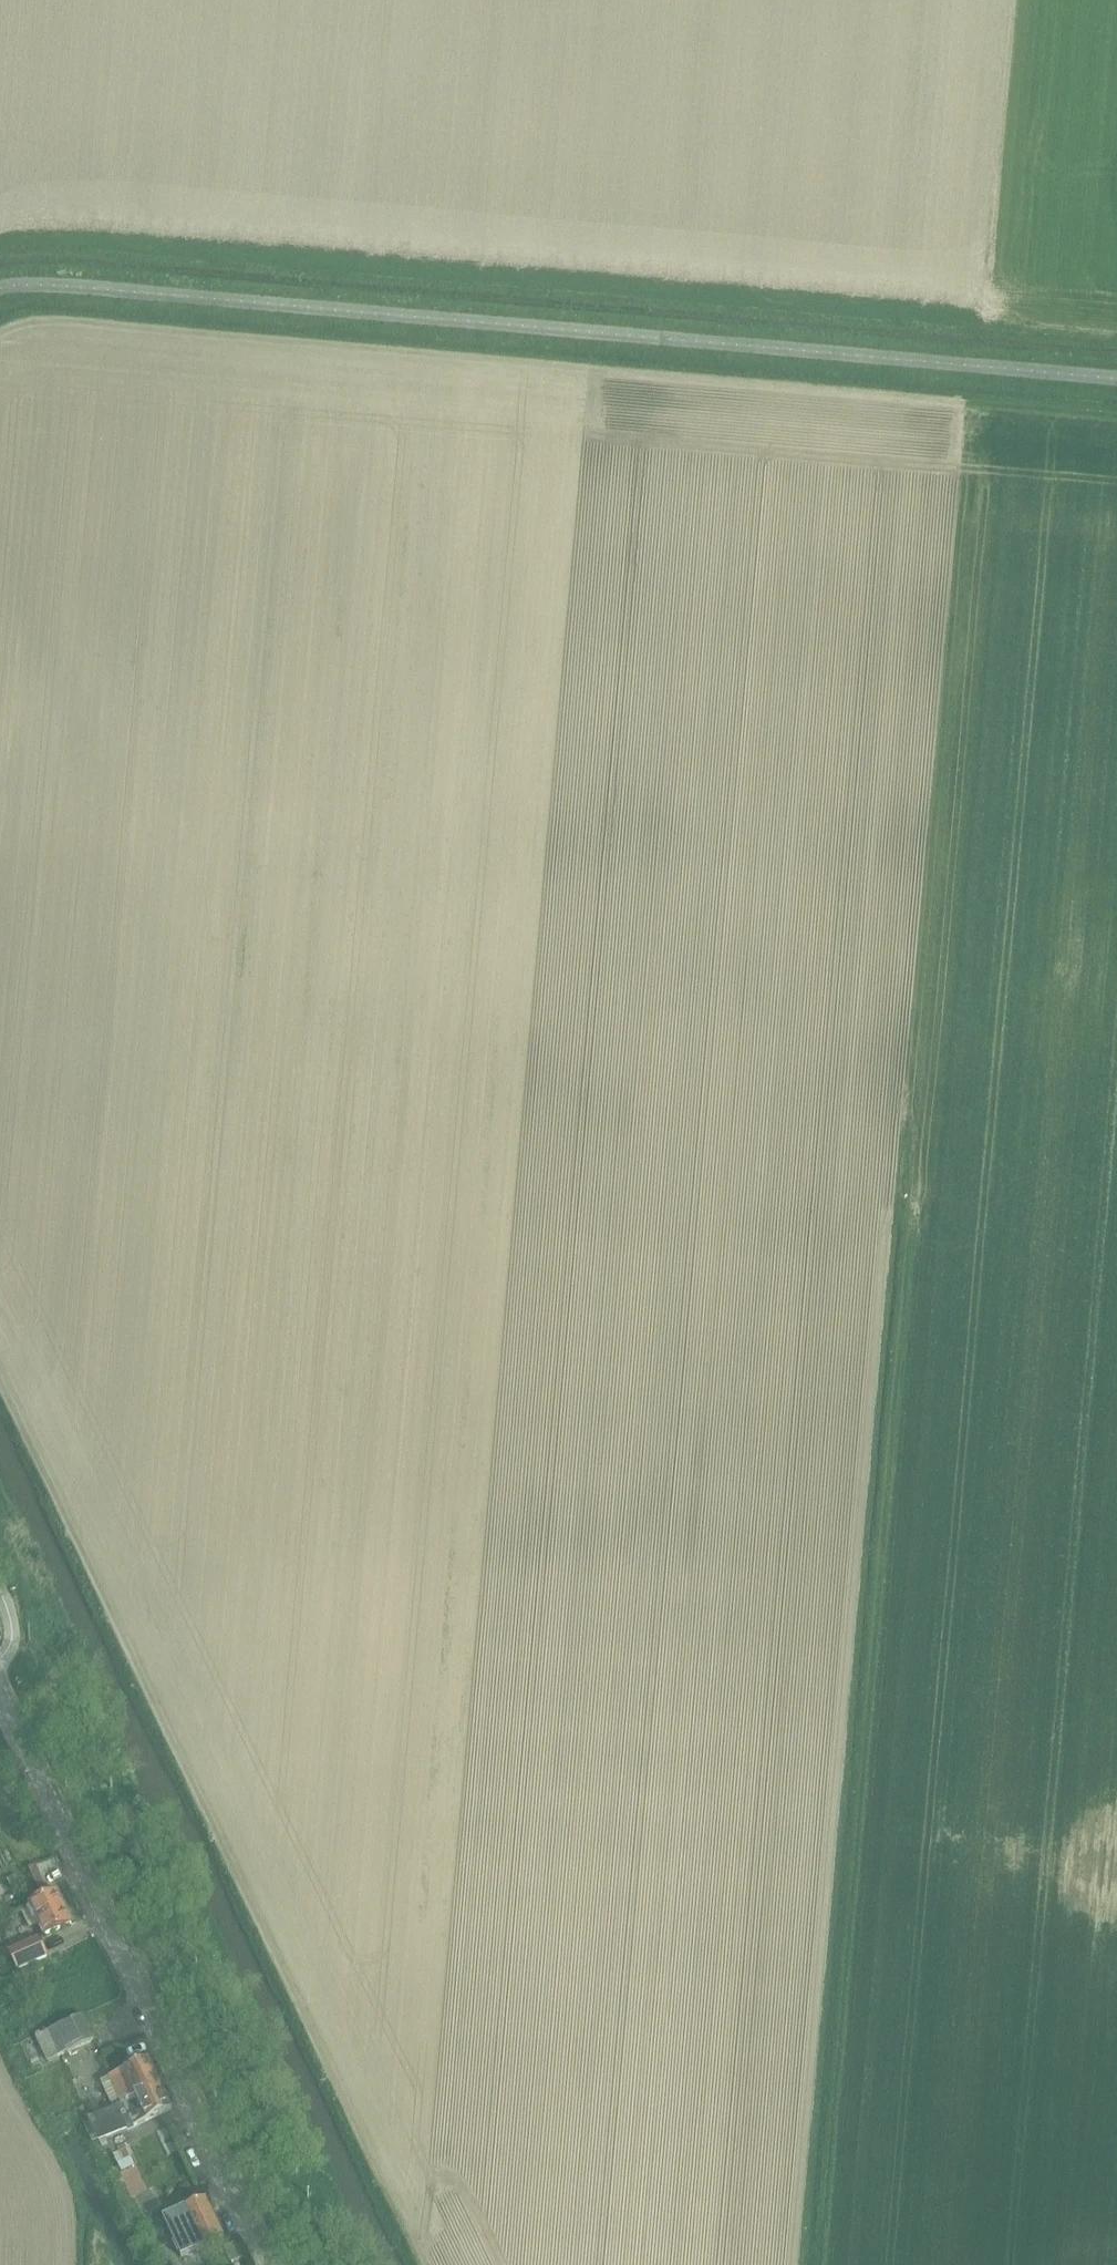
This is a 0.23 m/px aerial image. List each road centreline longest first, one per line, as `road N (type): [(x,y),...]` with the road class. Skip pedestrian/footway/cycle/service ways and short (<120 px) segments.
road 1 (secondary): [(270,2264),(0,1693)]

